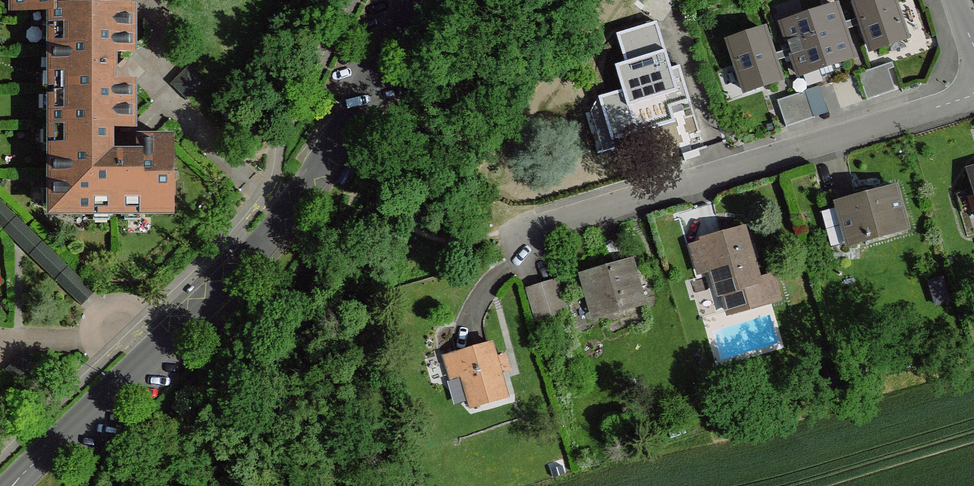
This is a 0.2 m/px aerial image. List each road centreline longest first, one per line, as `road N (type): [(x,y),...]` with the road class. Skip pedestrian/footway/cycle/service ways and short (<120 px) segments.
road 1 (residential): [(408,0),(359,100),(285,215),(12,485)]
road 2 (residential): [(531,271),(523,244),(531,230),(973,88)]

